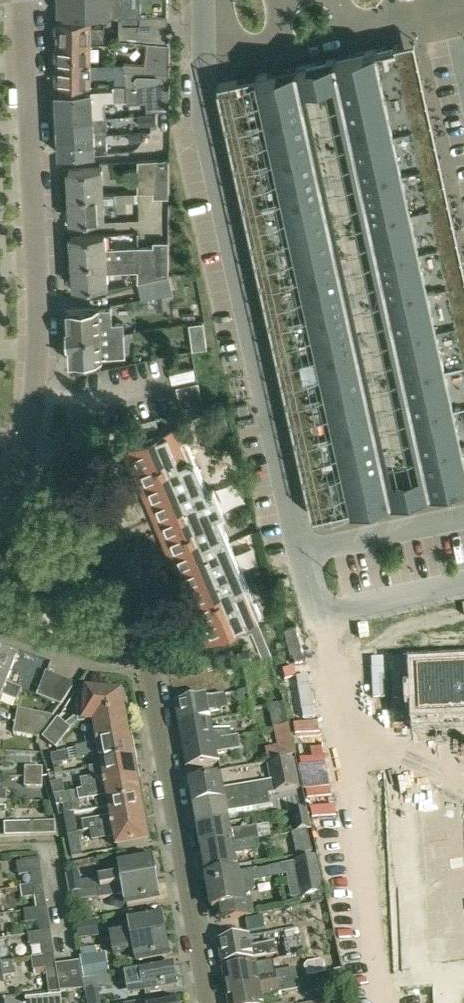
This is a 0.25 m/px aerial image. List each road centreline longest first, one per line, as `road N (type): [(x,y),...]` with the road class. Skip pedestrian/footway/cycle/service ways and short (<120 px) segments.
road 1 (residential): [(463,584),(316,618),(359,761),(375,977),(397,1002)]
road 2 (unclassified): [(24,452),(38,303),(22,0)]
road 3 (residential): [(209,1002),(145,658)]
road 4 (residential): [(145,658),(74,469),(24,452)]

